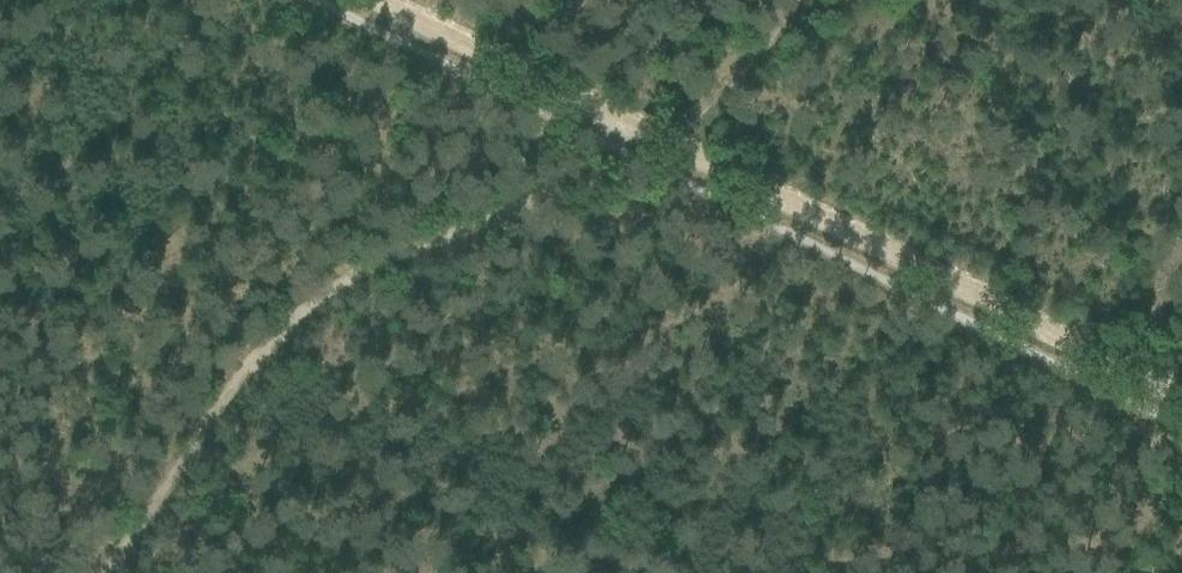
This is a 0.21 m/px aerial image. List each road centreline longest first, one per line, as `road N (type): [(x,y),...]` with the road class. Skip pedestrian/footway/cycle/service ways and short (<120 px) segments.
road 1 (track): [(118,572),(286,330),(408,256),(638,158),(662,142),(788,0)]
road 2 (track): [(1181,399),(369,0)]

